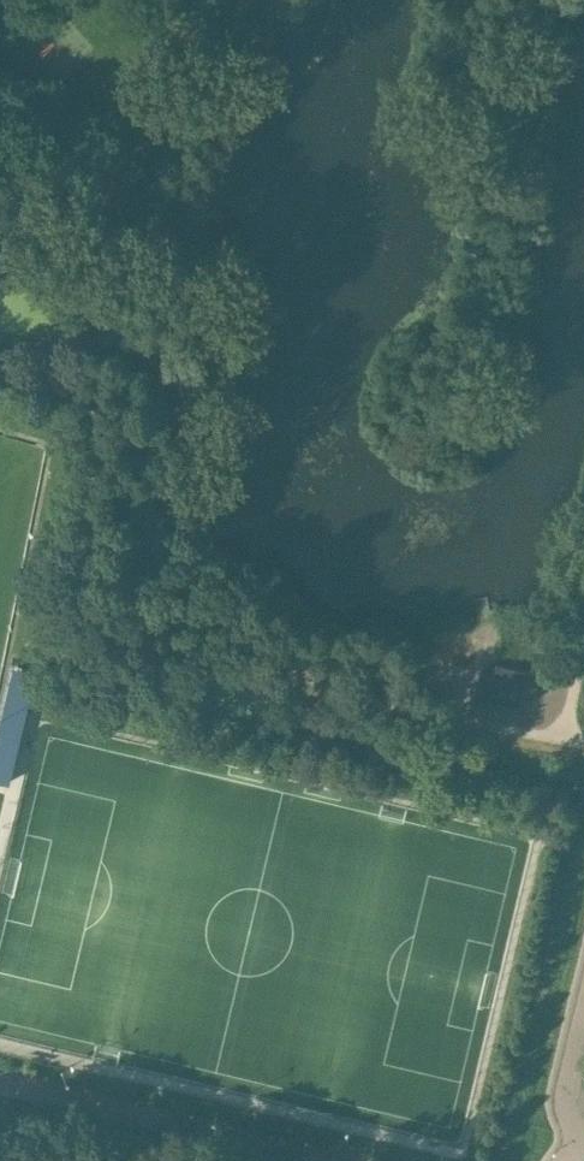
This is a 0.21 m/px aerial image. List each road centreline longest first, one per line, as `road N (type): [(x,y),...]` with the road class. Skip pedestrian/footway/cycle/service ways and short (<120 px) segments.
road 1 (residential): [(583,1146),(566,1108),(583,1032)]

